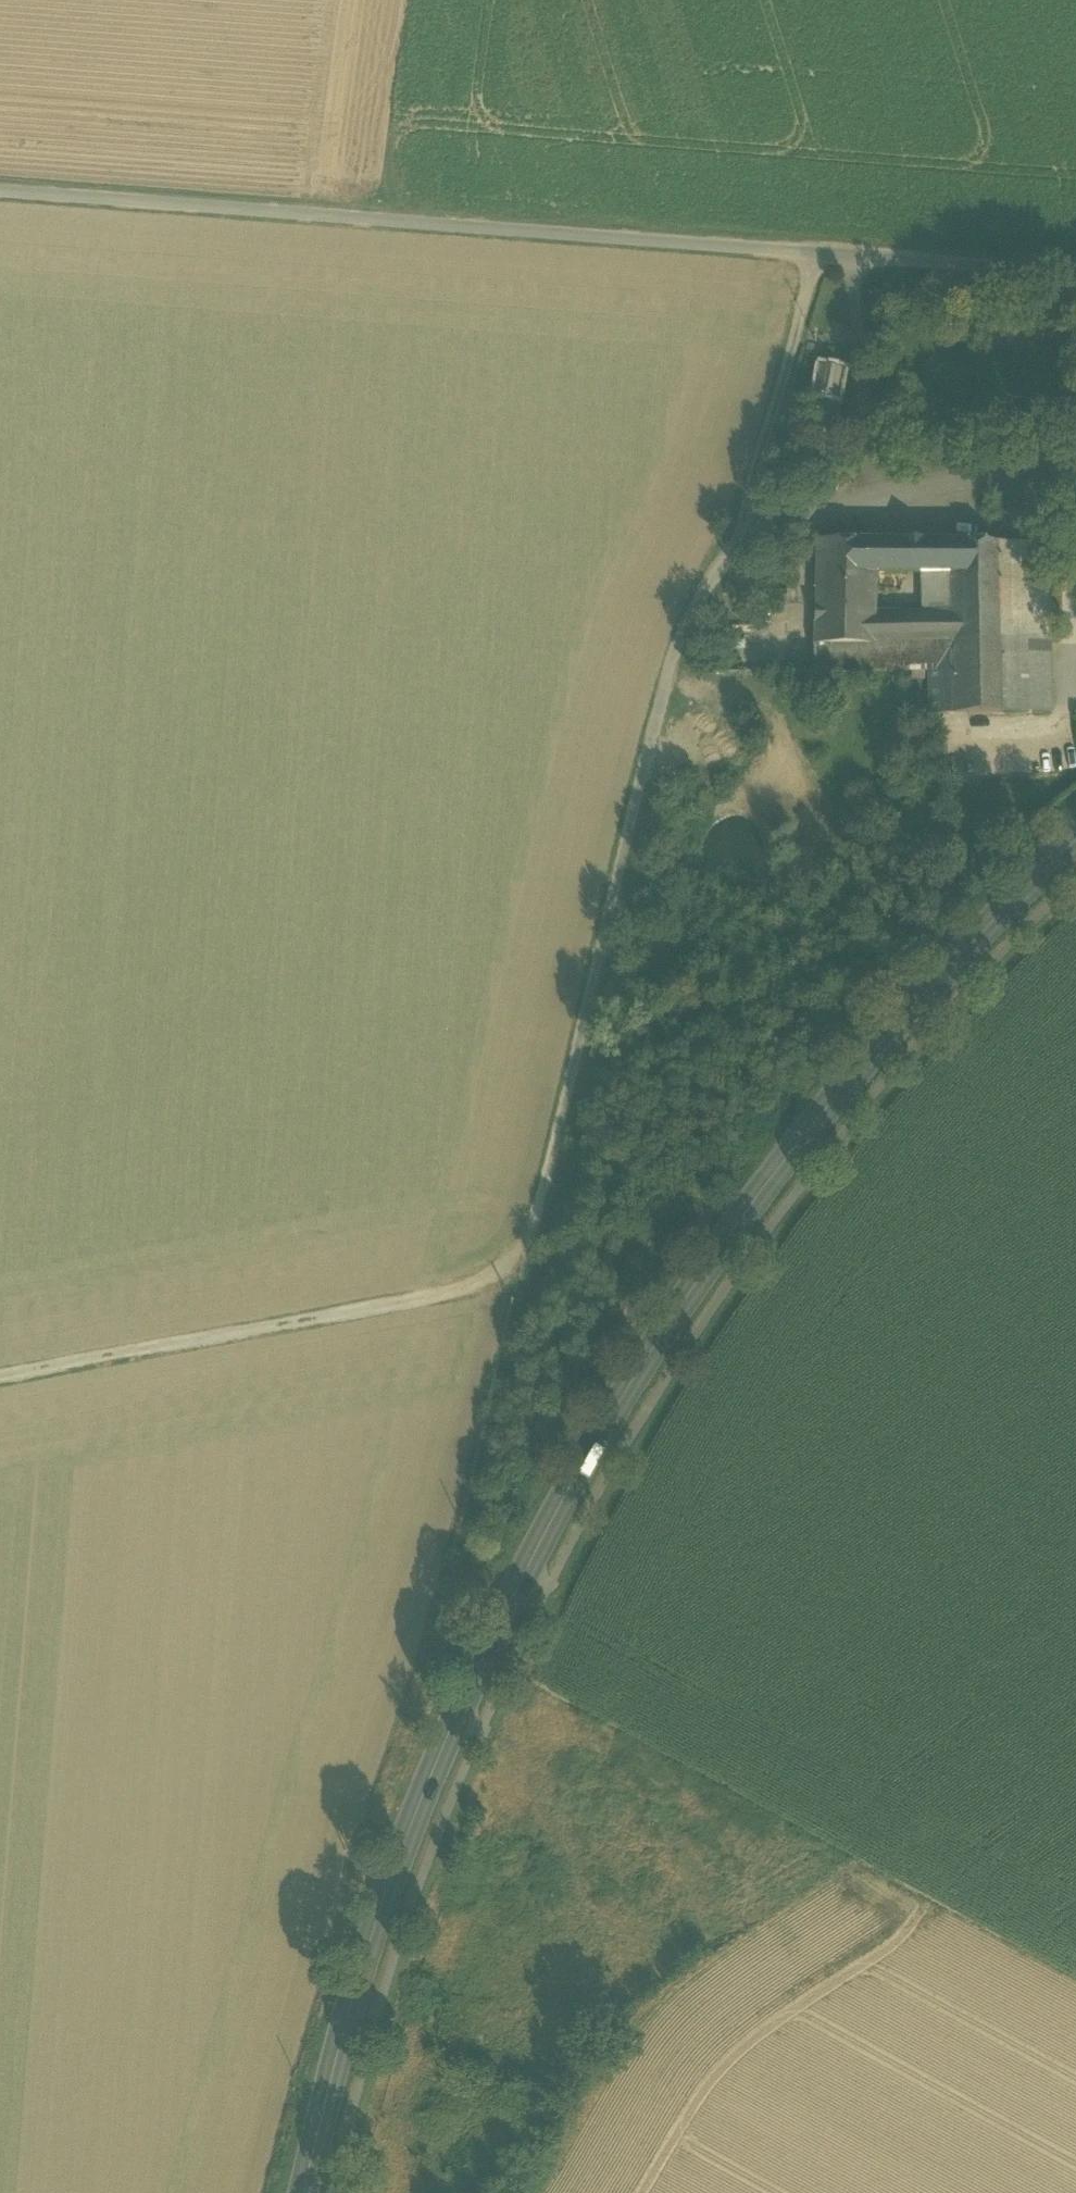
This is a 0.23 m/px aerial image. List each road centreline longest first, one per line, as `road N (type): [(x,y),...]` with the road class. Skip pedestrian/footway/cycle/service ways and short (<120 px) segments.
road 1 (track): [(818,254),(761,459),(722,563),(698,594),(654,721),(523,1271),(0,1375)]
road 2 (primary): [(1075,843),(909,1012),(812,1126),(657,1342),(578,1474),(457,1719),(395,1878),(343,2036),(304,2192)]
road 3 (unclassified): [(1075,273),(0,194)]
road 4 (track): [(722,563),(744,540),(865,502),(1075,456)]

